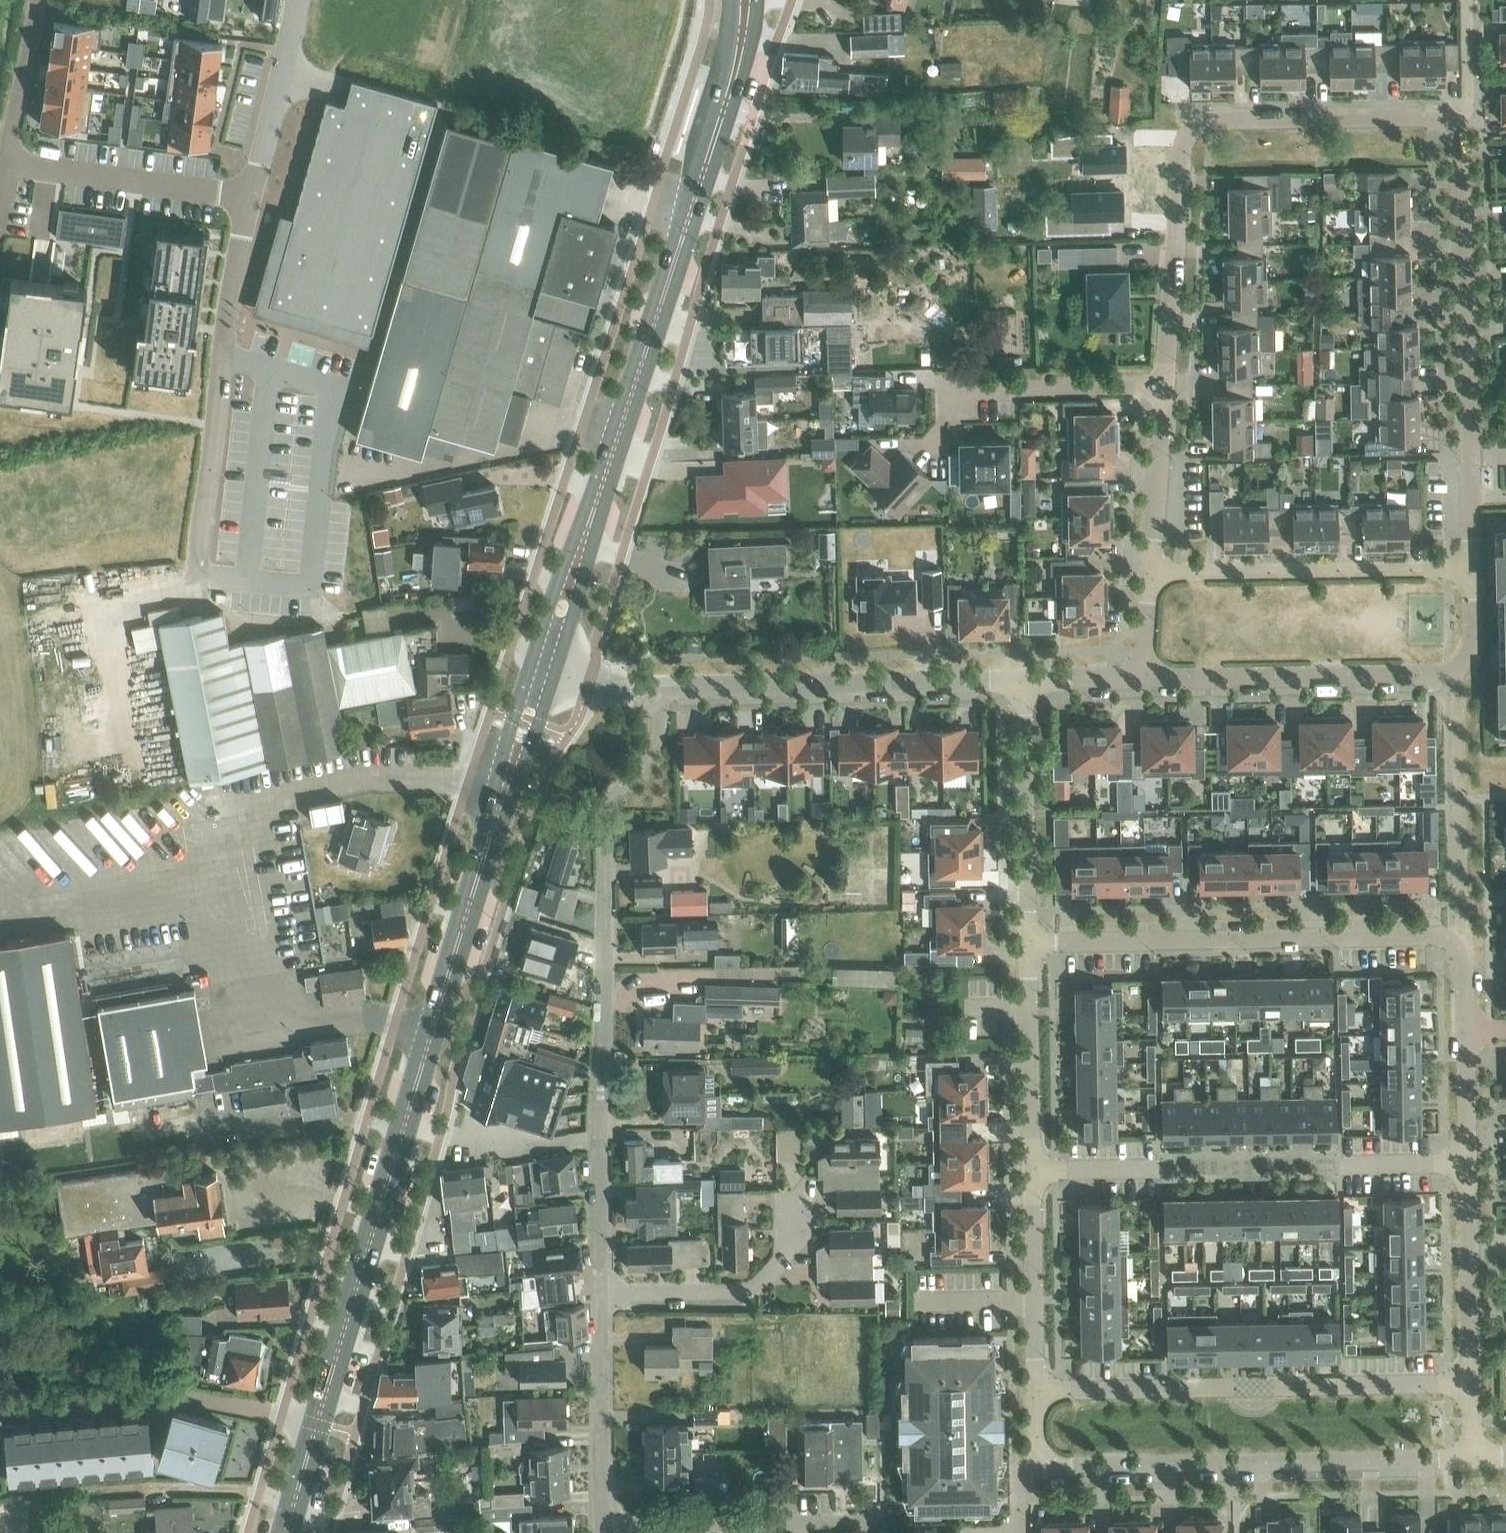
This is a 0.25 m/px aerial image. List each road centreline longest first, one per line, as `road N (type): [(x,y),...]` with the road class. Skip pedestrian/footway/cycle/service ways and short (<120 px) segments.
road 1 (primary): [(319,1425),(509,775)]
road 2 (residential): [(606,1289),(609,816),(659,744),(660,688)]
road 3 (primary): [(578,570),(742,28)]
road 4 (residential): [(1469,572),(1460,117)]
road 5 (residential): [(1029,942),(1426,935),(1448,940),(1463,957)]
road 6 (residential): [(1036,1466),(1470,1457)]
road 7 (residential): [(1142,678),(1454,673),(1471,654),(1469,572)]
road 8 (residential): [(251,196),(196,577)]
road 9 (residential): [(1022,684),(660,688)]
road 10 (residential): [(319,1425),(180,1394),(0,1402)]
road 11 (residential): [(1469,572),(1154,574)]
road 12 (unclassified): [(1460,117),(1209,120),(1187,135)]
road 13 (residential): [(1029,942),(1022,684)]
road 14 (residential): [(1165,388),(1187,135)]
road 15 (residential): [(607,1527),(855,1522)]
road 16 (residential): [(5,165),(251,196)]
road 17 (residential): [(607,1527),(606,1289)]
road 18 (residential): [(1036,1171),(1029,942)]
road 19 (residential): [(606,1289),(745,1291),(761,1282),(801,1228)]
road 20 (residential): [(1470,1384),(1465,1164)]
road 21 (residential): [(1037,1390),(1036,1171)]
road 22 (unclassified): [(951,394),(1165,388)]
road 23 (residential): [(1465,1164),(1463,957)]
road 24 (residential): [(296,0),(251,196)]
road 25 (residential): [(1154,574),(1165,388)]
road 26 (residential): [(34,0),(5,165)]
road 27 (residential): [(1037,1390),(1166,1391)]
road 28 (residential): [(1036,1171),(1163,1168)]
road 29 (residential): [(1341,1167),(1465,1164)]
road 30 (residential): [(1348,1384),(1470,1384)]
road 31 (residential): [(1022,684),(1142,678)]

